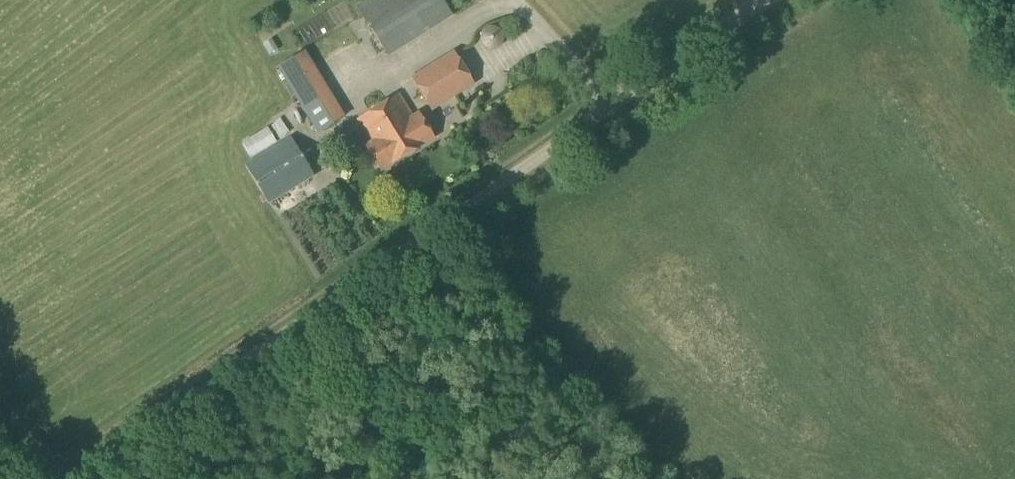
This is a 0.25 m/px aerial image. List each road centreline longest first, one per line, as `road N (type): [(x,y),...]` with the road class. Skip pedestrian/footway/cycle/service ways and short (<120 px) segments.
road 1 (unclassified): [(94,478),(621,108)]
road 2 (track): [(621,108),(777,0)]

